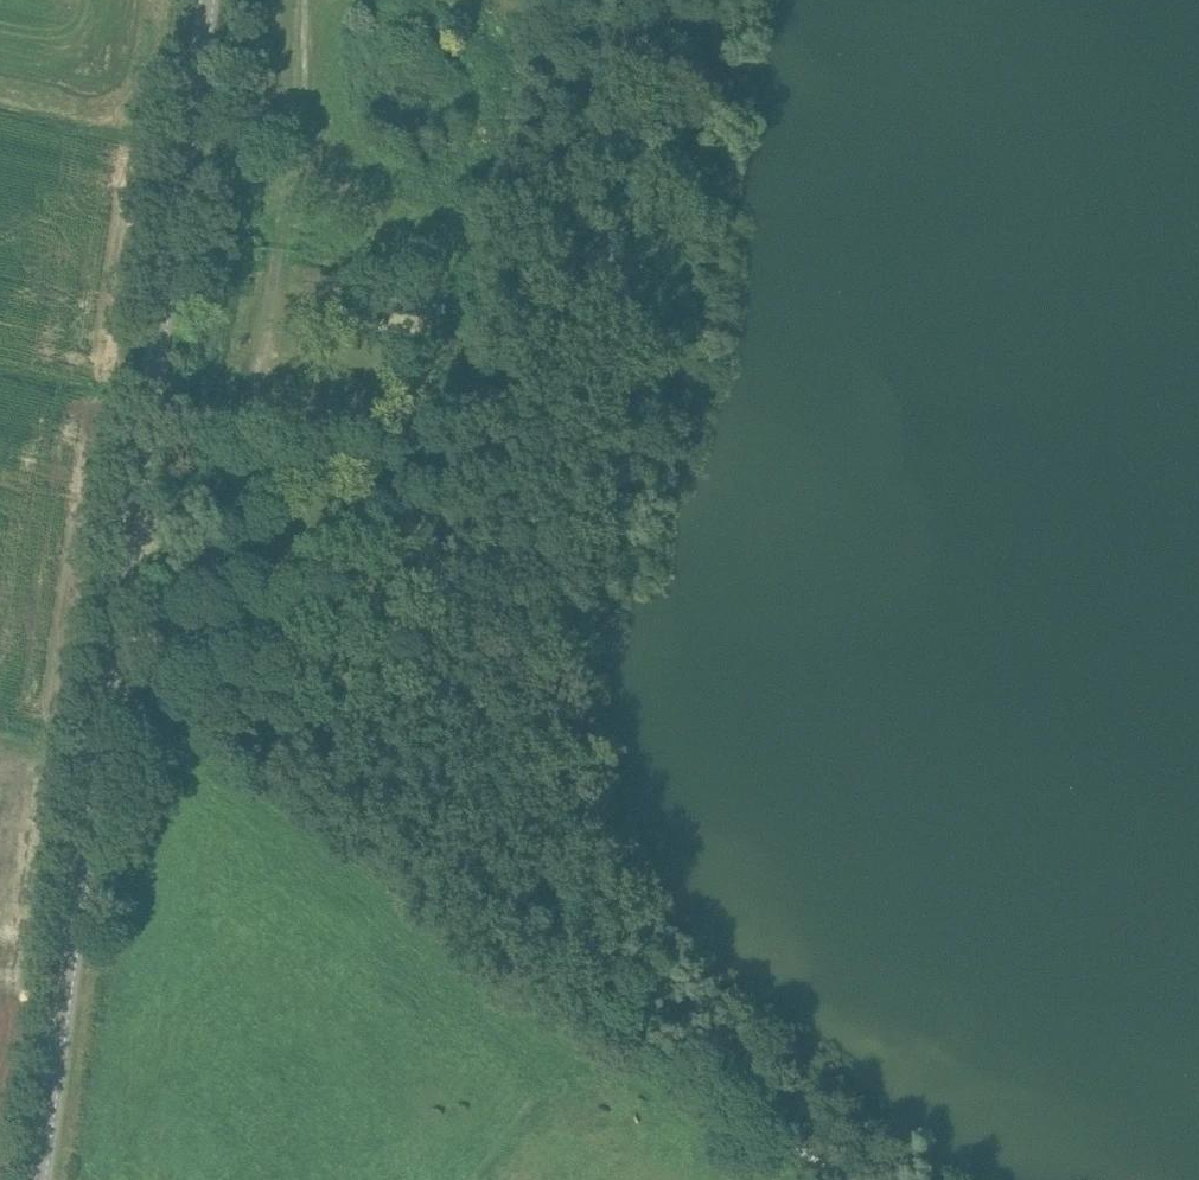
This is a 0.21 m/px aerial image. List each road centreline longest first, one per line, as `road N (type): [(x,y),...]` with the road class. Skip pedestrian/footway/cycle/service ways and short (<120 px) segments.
road 1 (tertiary): [(43,1179),(207,0)]

